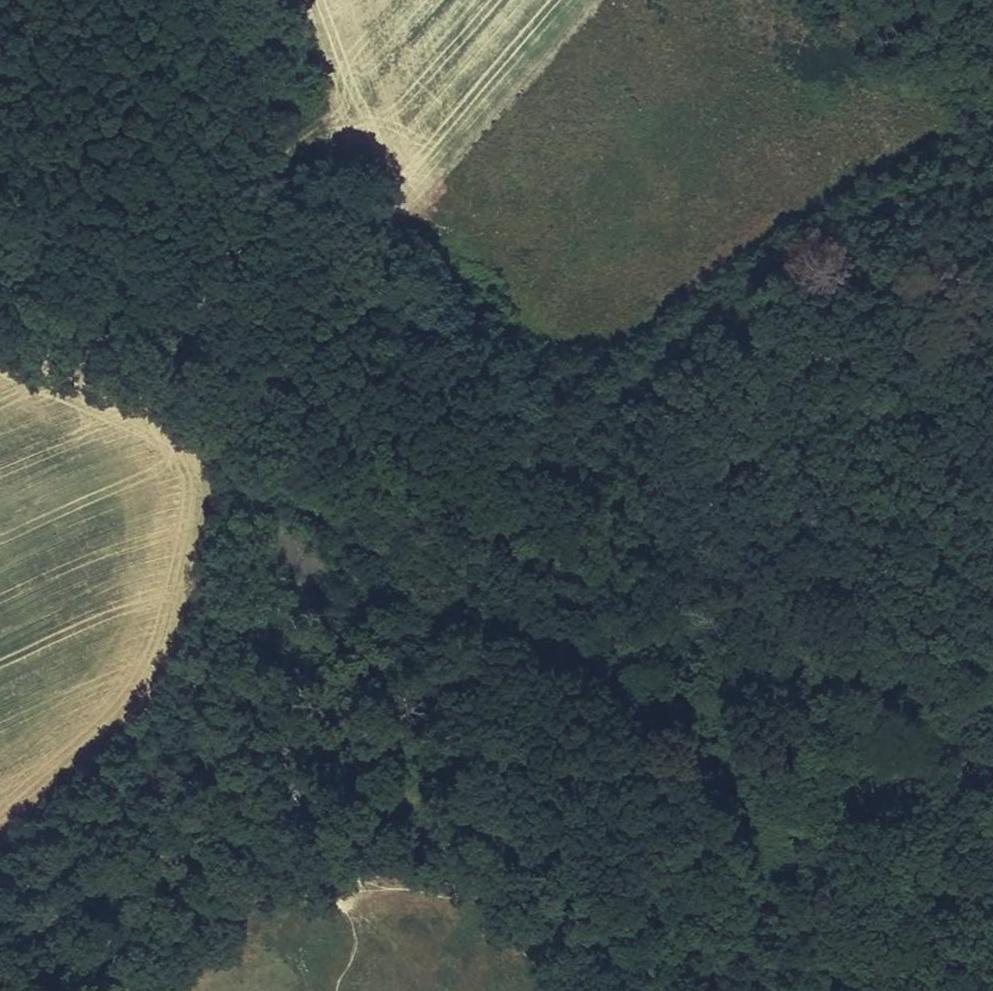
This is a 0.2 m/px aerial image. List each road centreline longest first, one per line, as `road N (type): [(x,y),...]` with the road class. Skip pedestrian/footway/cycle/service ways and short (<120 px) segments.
road 1 (track): [(267,478),(654,668),(715,731),(763,810),(829,990)]

